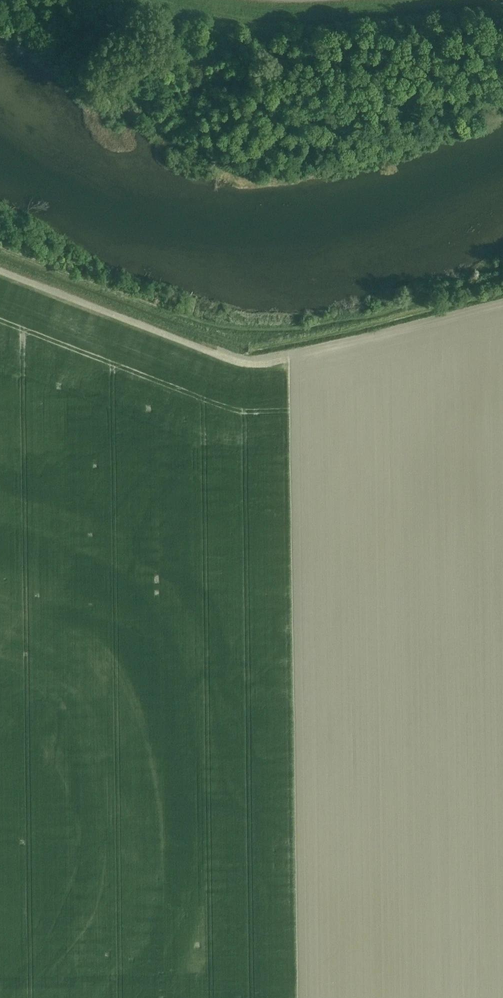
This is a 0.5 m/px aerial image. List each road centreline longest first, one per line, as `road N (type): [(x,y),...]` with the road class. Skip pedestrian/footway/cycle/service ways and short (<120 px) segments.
road 1 (track): [(0,252),(223,330),(296,329),(396,308),(502,261)]

